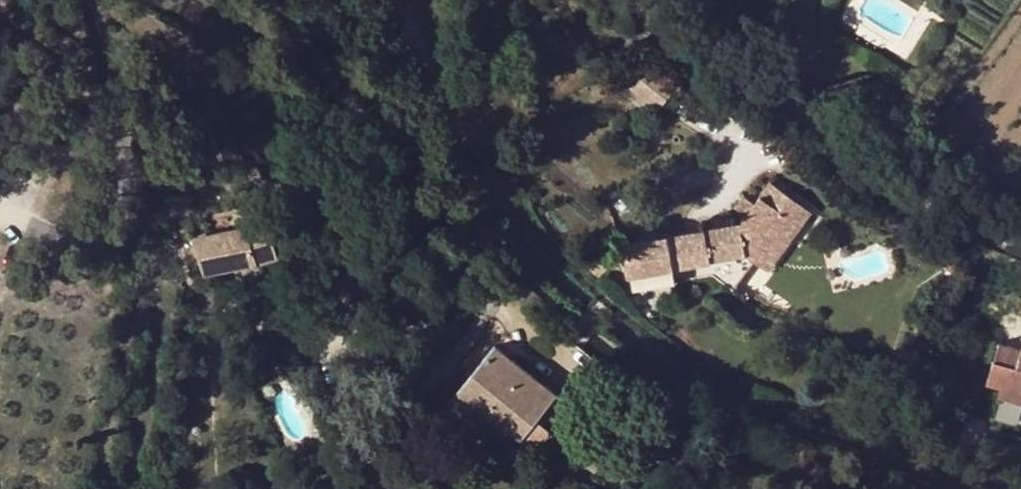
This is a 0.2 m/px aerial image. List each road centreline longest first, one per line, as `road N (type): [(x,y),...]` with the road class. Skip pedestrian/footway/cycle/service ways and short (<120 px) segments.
road 1 (unclassified): [(622,0),(888,186),(1020,246)]

